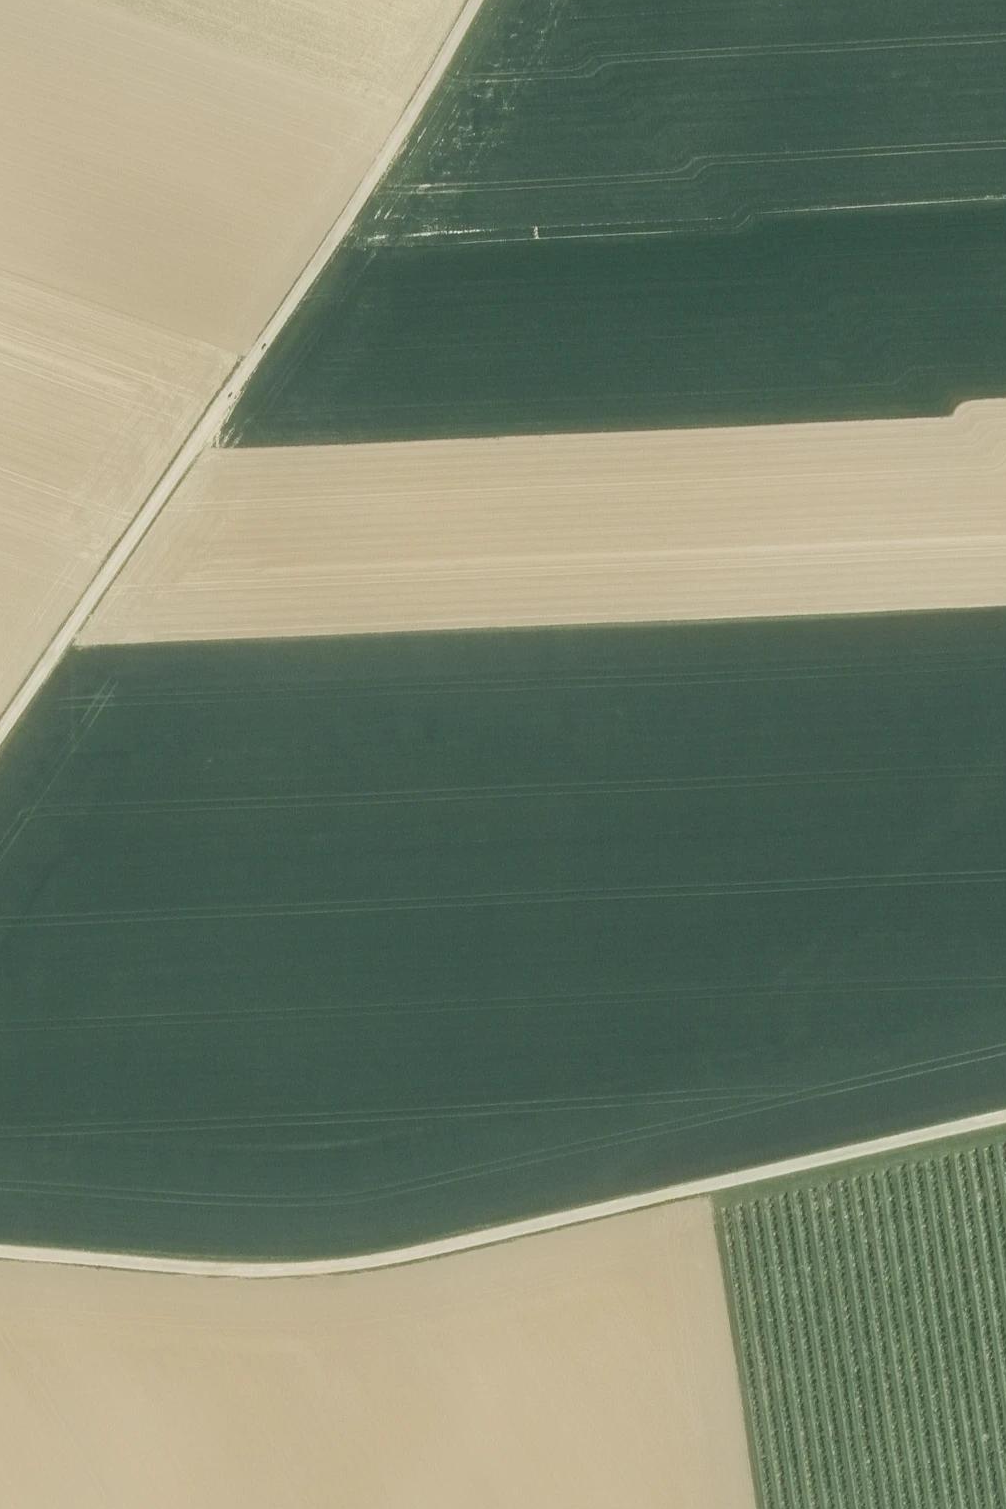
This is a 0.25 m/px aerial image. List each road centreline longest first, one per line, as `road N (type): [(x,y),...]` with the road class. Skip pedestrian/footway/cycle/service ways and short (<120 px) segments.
road 1 (unclassified): [(1005,1117),(359,1264),(232,1270),(0,1251)]
road 2 (unclassified): [(0,738),(414,133),(487,0)]

